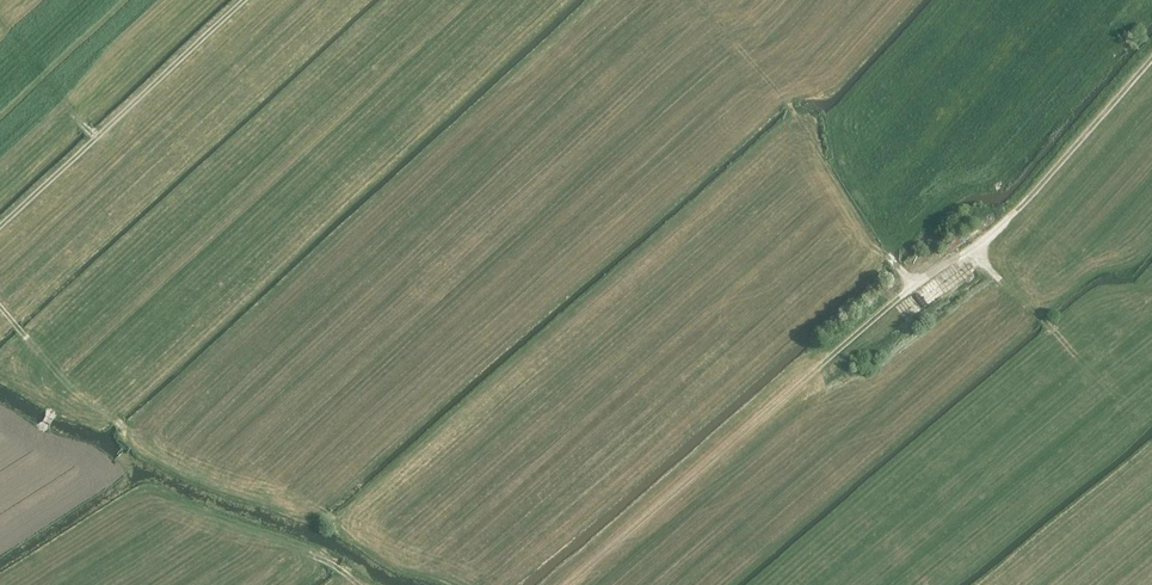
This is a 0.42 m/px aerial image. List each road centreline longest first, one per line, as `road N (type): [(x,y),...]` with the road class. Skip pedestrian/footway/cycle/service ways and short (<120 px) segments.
road 1 (track): [(567,584),(914,286),(871,227)]
road 2 (track): [(59,407),(113,417),(139,447),(330,516),(454,584)]
road 3 (track): [(0,226),(245,0)]
road 4 (track): [(971,247),(1015,212),(1151,60)]
road 5 (track): [(50,416),(59,407),(55,378),(0,305)]

